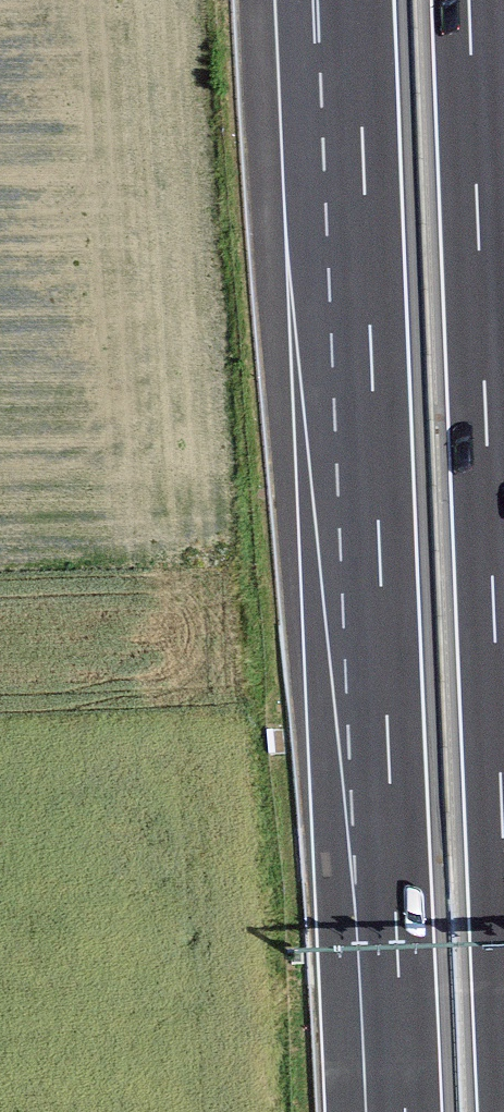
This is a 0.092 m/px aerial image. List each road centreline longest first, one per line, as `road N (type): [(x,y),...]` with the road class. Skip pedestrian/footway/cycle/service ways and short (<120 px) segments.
road 1 (motorway): [(358,0),(405,1111)]
road 2 (motorway): [(503,864),(469,0)]

